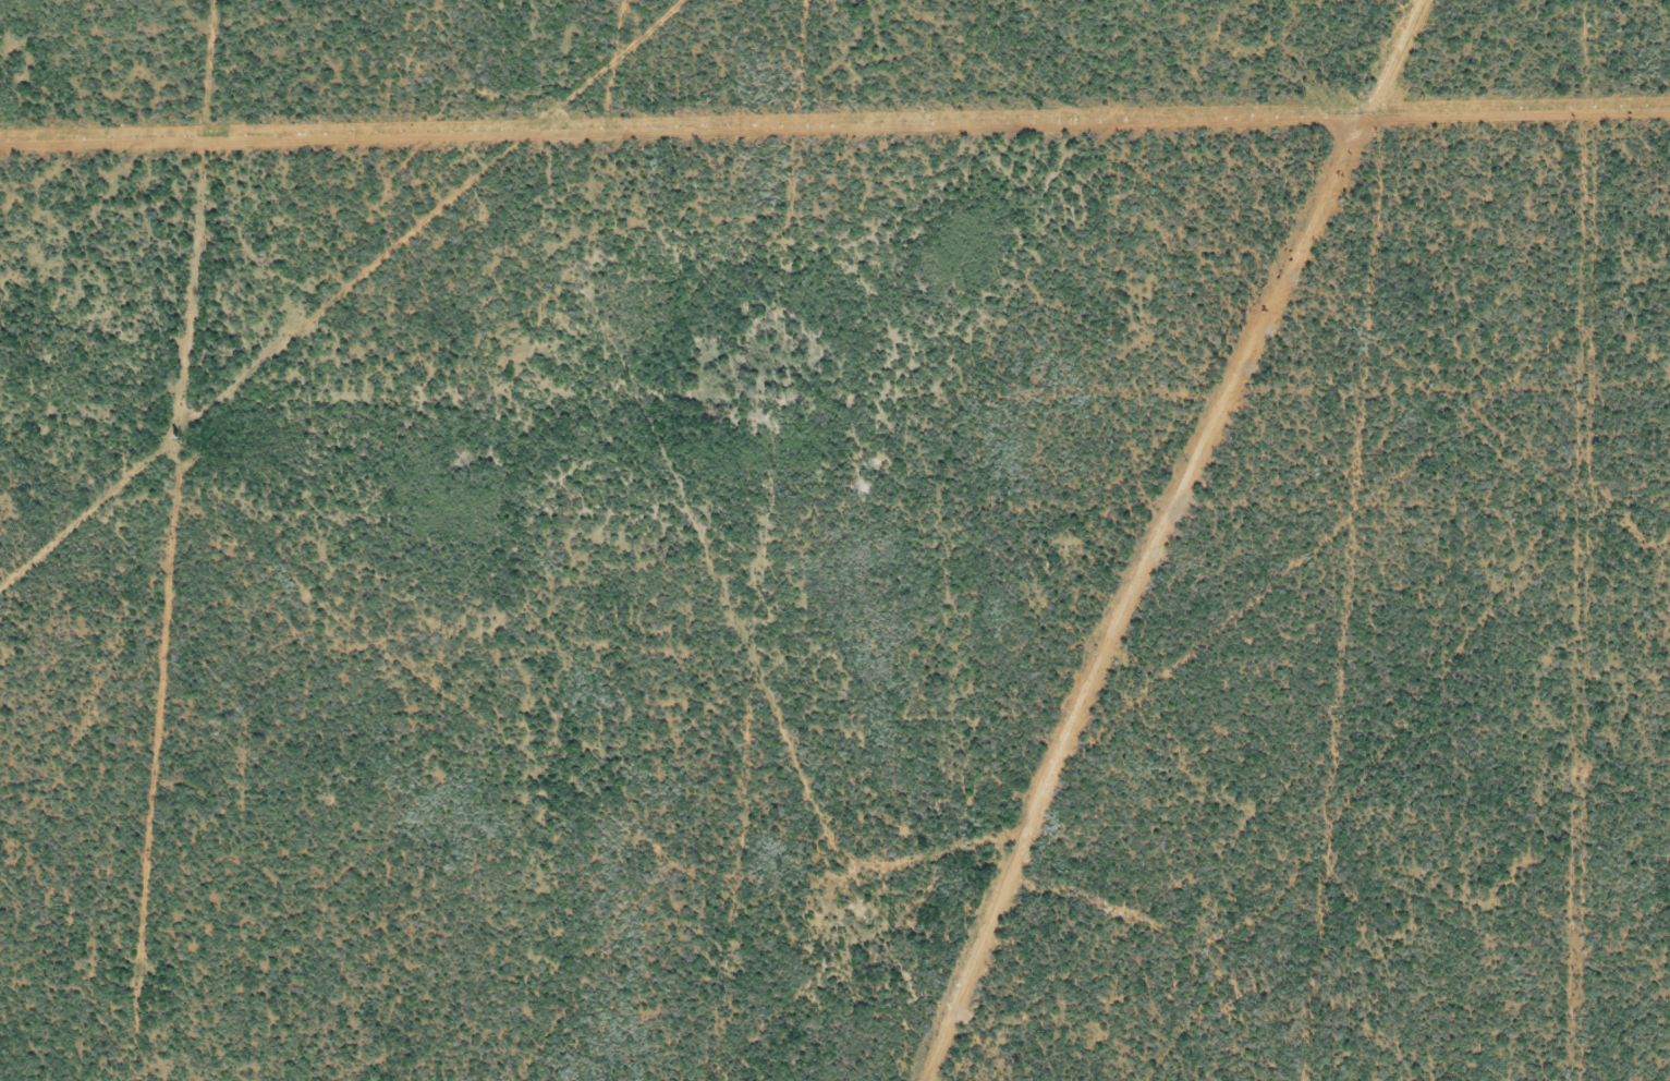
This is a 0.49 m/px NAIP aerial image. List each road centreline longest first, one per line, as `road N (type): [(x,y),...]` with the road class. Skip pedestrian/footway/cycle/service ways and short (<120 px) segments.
road 1 (residential): [(1450,0),(1107,688),(942,1080)]

